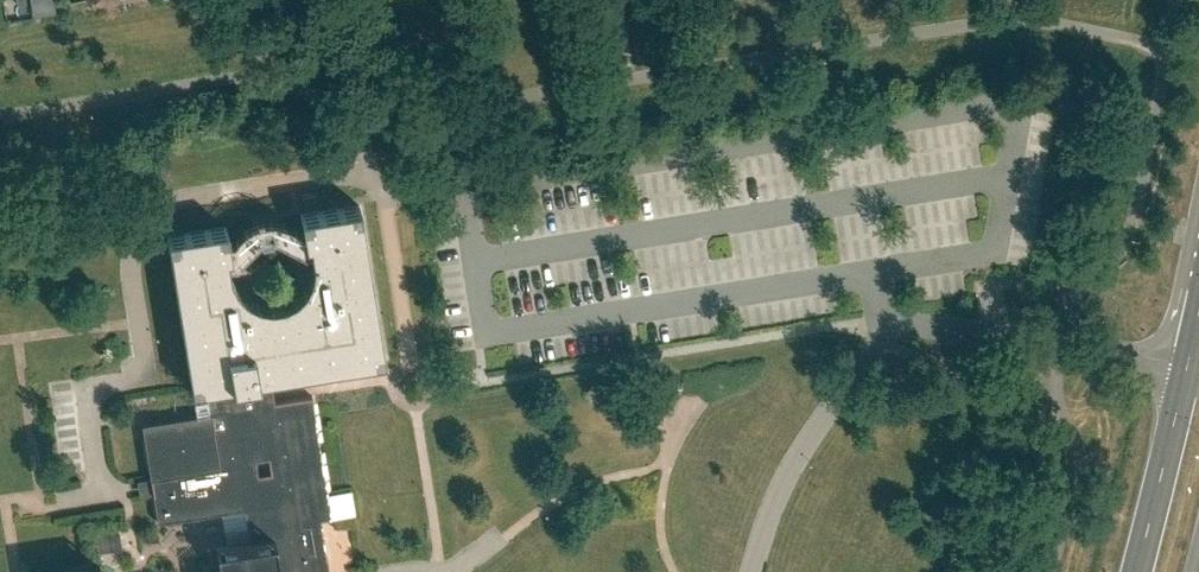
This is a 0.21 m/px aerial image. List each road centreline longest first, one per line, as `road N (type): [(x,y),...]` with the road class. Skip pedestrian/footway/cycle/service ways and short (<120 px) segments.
road 1 (primary): [(1189,366),(1139,571)]

